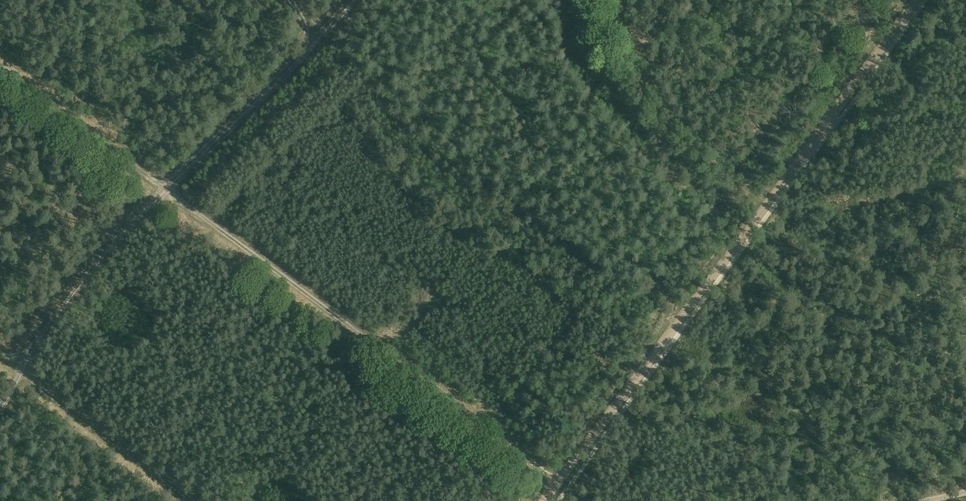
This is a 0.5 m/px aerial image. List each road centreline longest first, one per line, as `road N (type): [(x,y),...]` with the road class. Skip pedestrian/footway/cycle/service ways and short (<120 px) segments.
road 1 (track): [(544,500),(918,0)]

